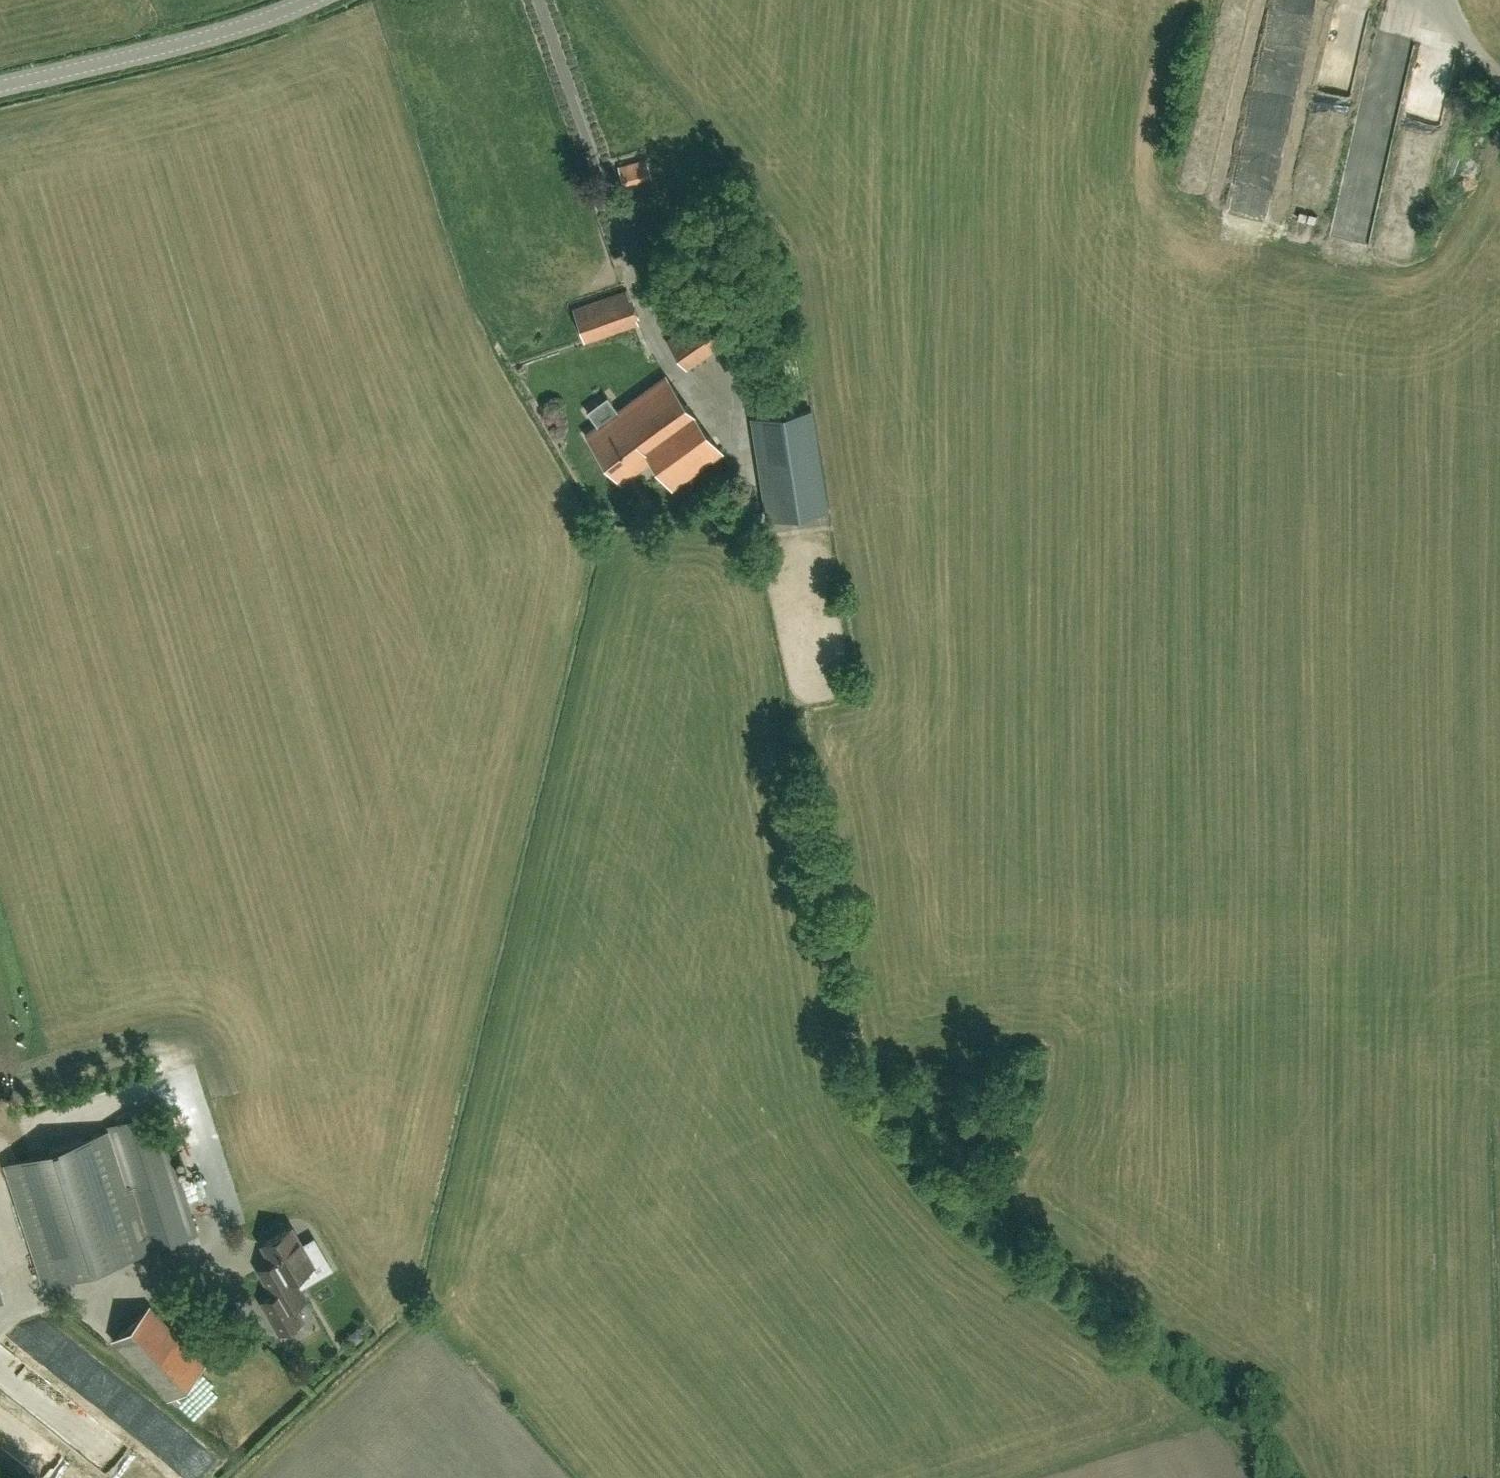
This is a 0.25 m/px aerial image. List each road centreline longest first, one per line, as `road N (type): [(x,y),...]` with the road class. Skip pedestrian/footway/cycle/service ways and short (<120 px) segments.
road 1 (tertiary): [(0,88),(206,41),(320,0)]

